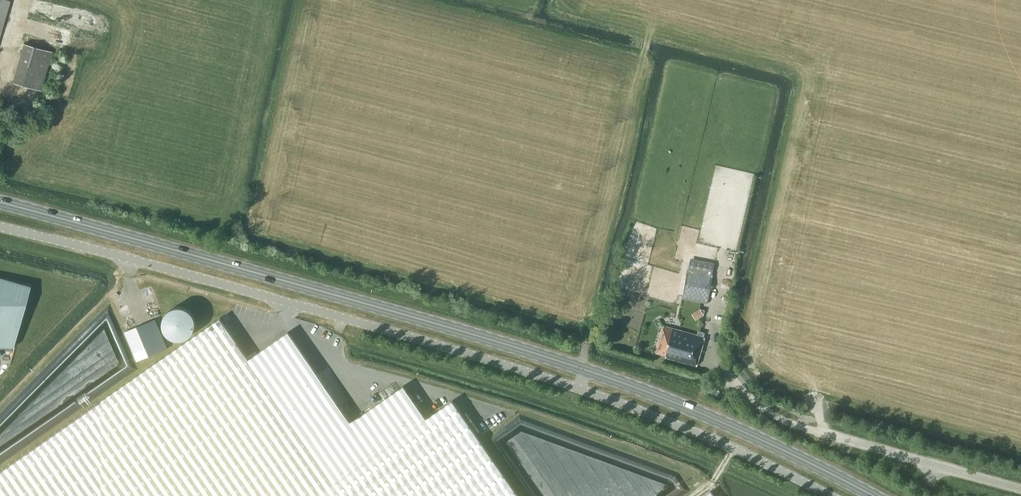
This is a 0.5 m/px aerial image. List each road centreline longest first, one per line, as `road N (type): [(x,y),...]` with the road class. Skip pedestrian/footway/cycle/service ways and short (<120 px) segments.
road 1 (primary): [(875,495),(752,435),(585,370),(0,202)]
road 2 (unclassified): [(0,226),(579,389),(831,495)]
road 3 (unclassified): [(1020,488),(816,431)]

